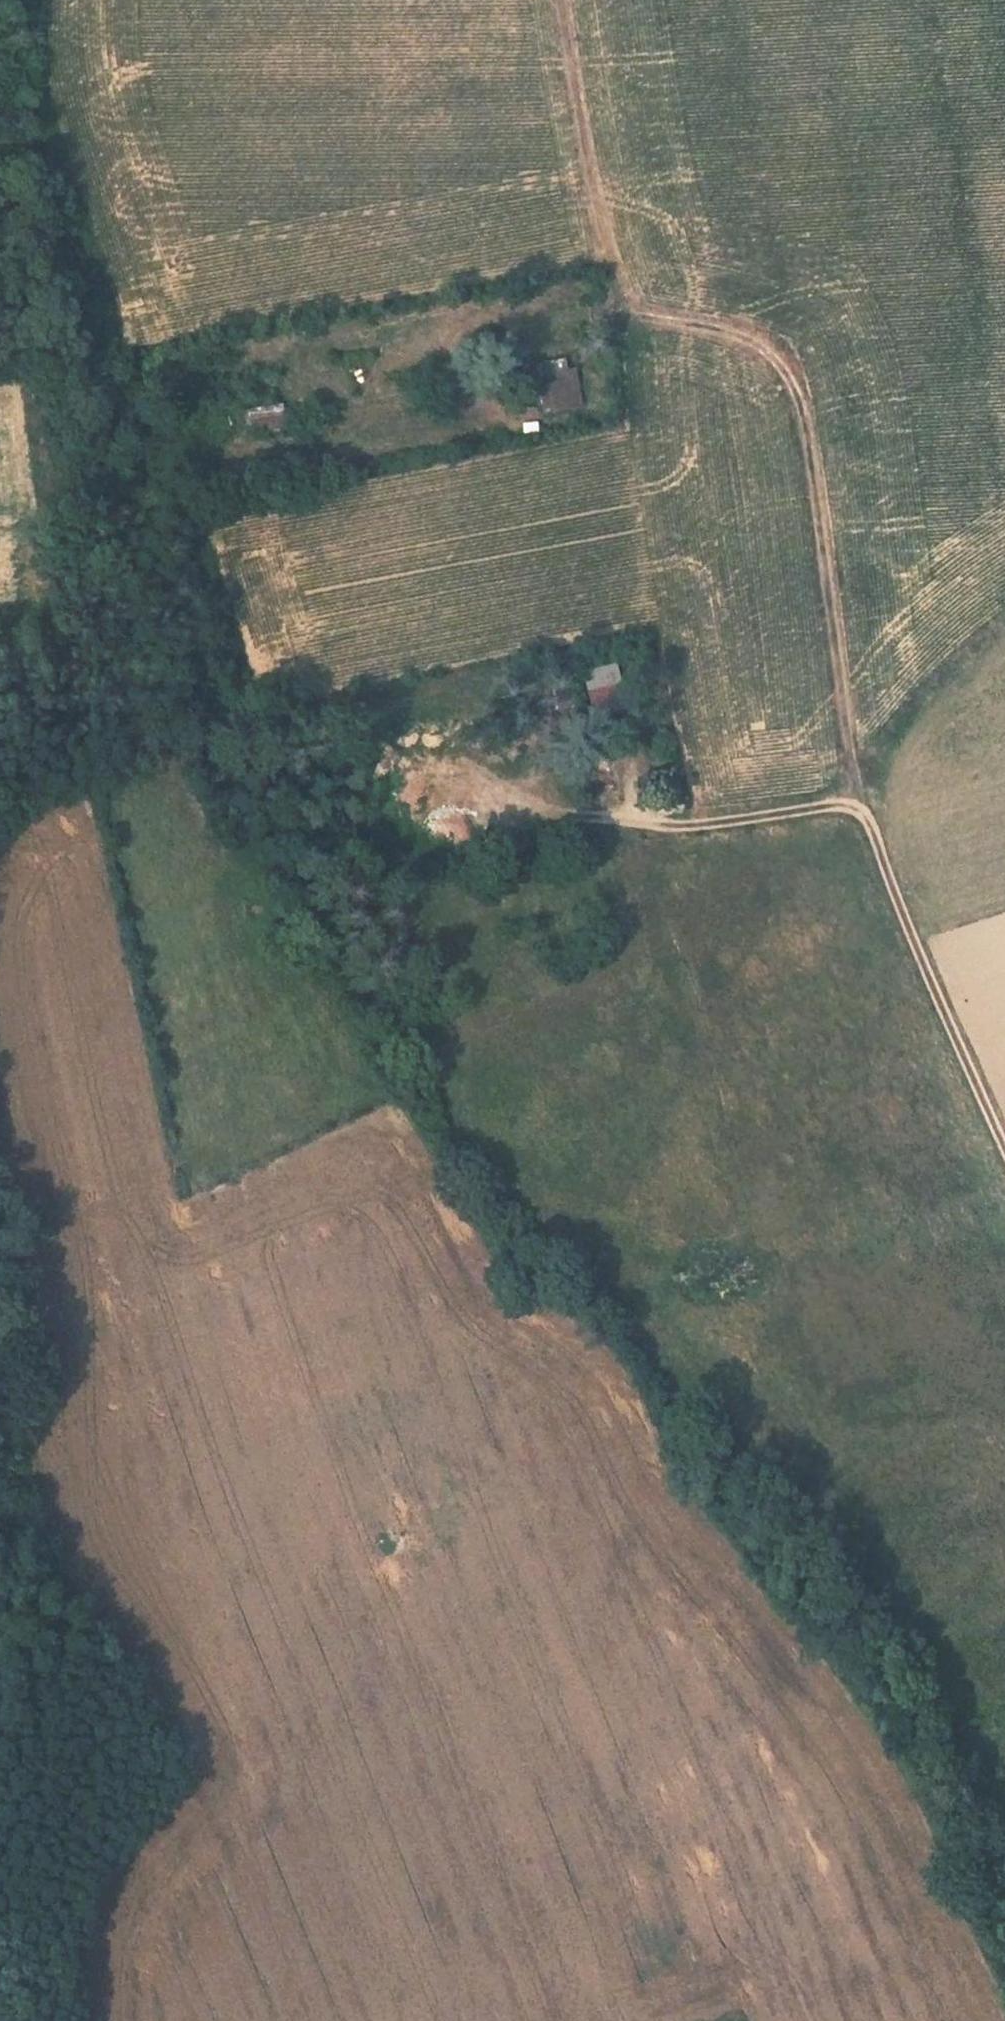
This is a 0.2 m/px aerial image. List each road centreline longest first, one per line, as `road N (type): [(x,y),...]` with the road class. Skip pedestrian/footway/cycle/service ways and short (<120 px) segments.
road 1 (track): [(1004,1151),(882,872),(838,794),(812,562),(770,335),(583,323)]
road 2 (track): [(838,794),(708,825),(616,827),(528,800)]

